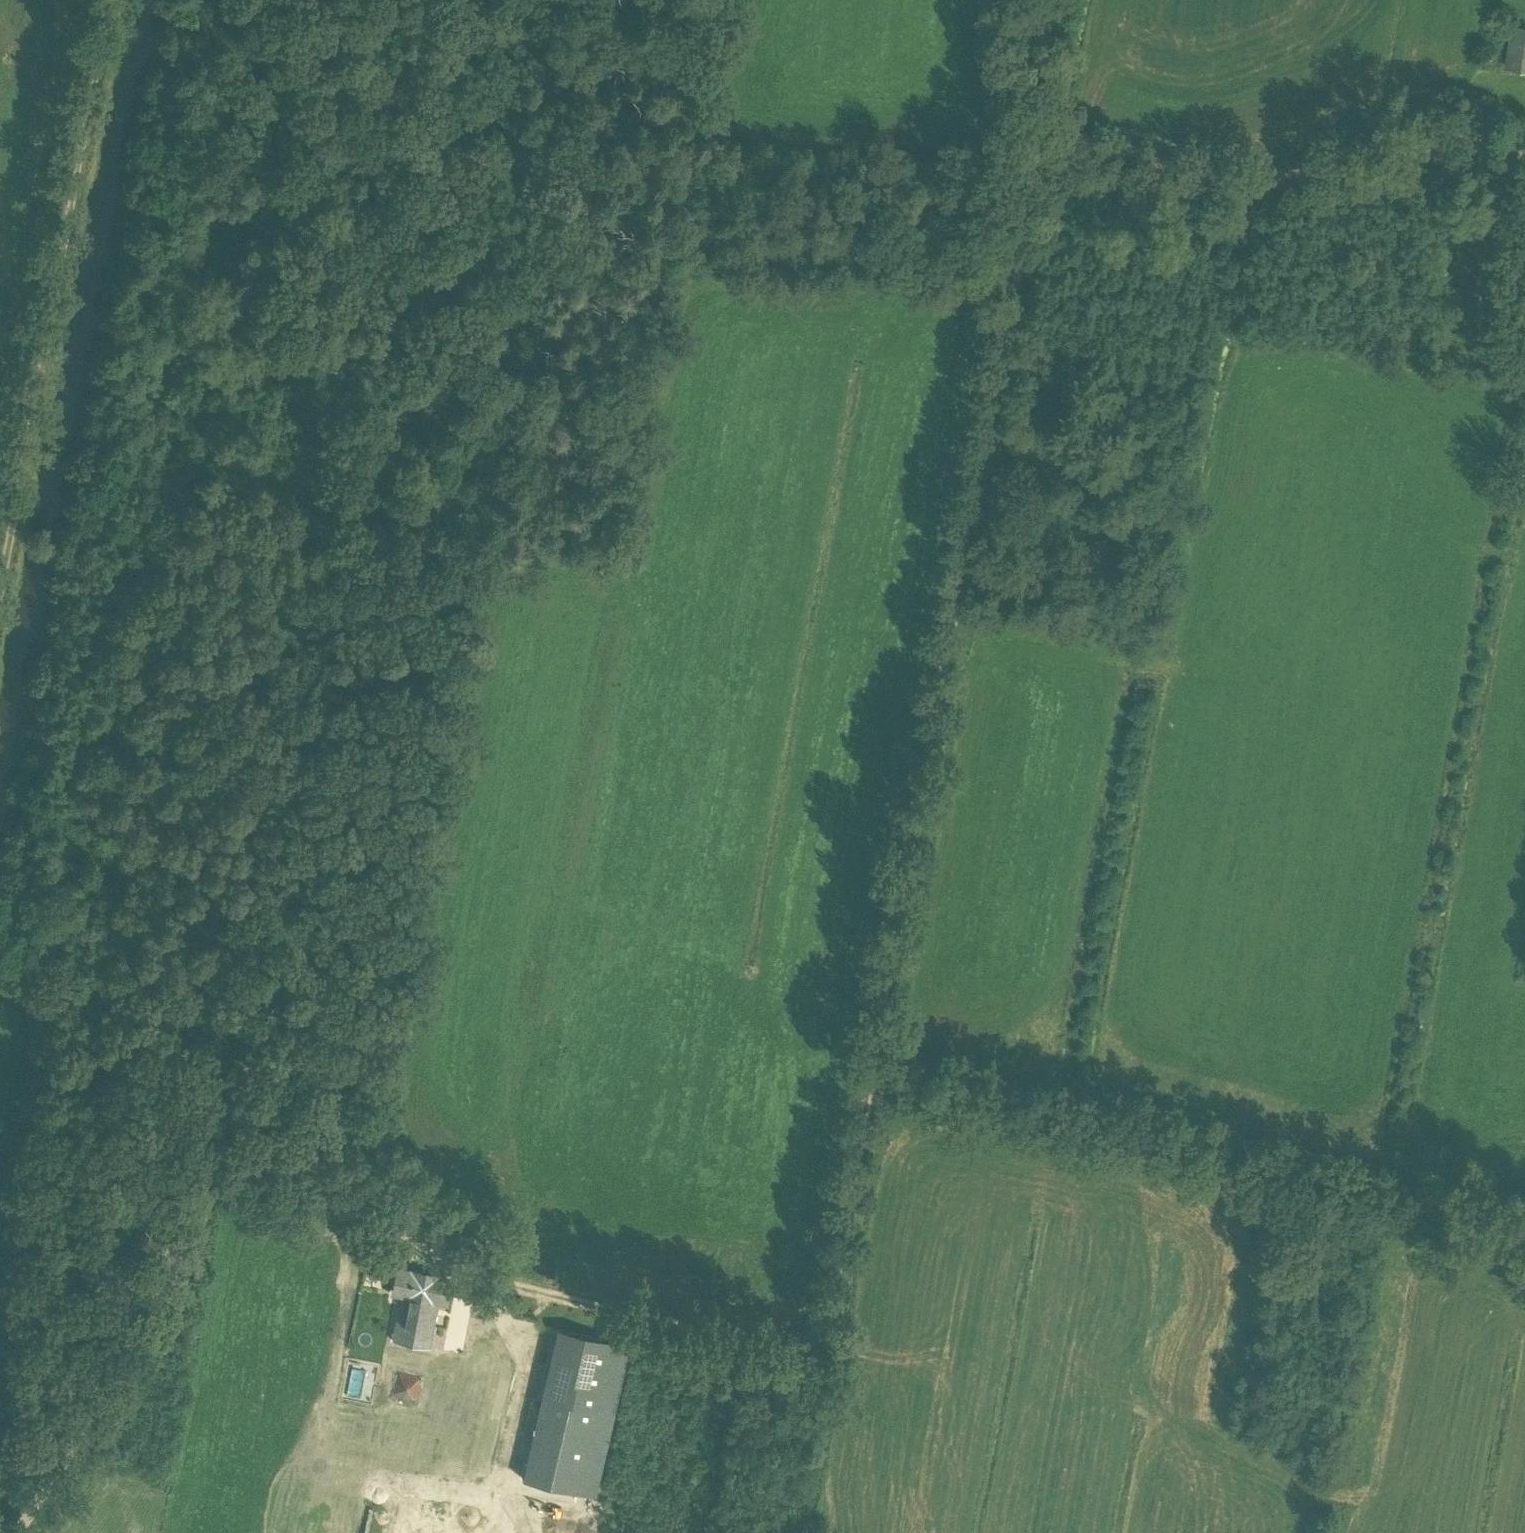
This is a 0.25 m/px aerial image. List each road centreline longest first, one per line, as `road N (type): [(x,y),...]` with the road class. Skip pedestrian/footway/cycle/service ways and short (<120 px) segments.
road 1 (track): [(233,1071),(330,1126),(391,1220),(520,1298),(810,1356),(1040,137)]
road 2 (track): [(0,556),(105,0)]
road 3 (track): [(14,1532),(70,1452),(192,1211),(233,1071)]
road 4 (track): [(1040,137),(1253,174),(1454,126),(1524,171)]

